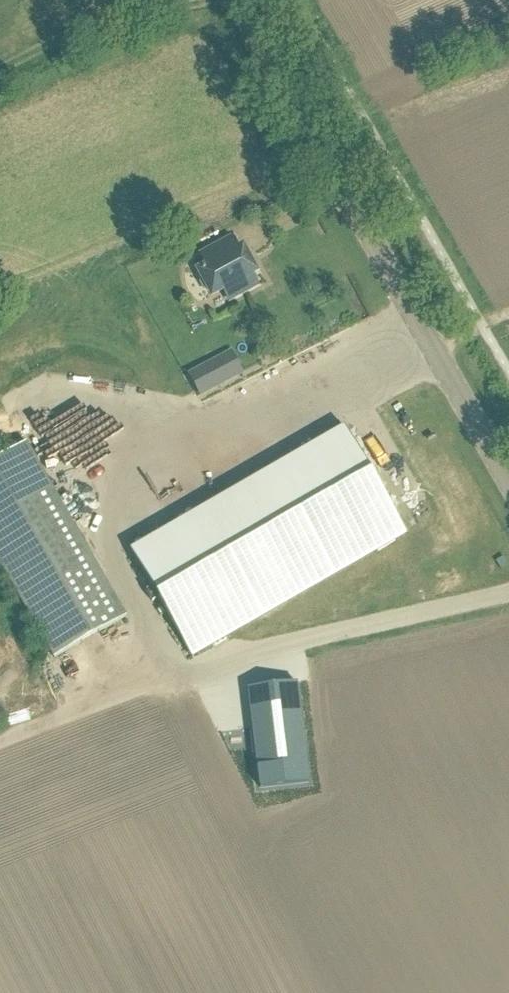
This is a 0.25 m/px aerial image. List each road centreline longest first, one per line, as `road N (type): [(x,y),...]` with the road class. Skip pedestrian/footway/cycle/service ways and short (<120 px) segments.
road 1 (tertiary): [(508,480),(235,0)]
road 2 (track): [(201,0),(0,79)]

